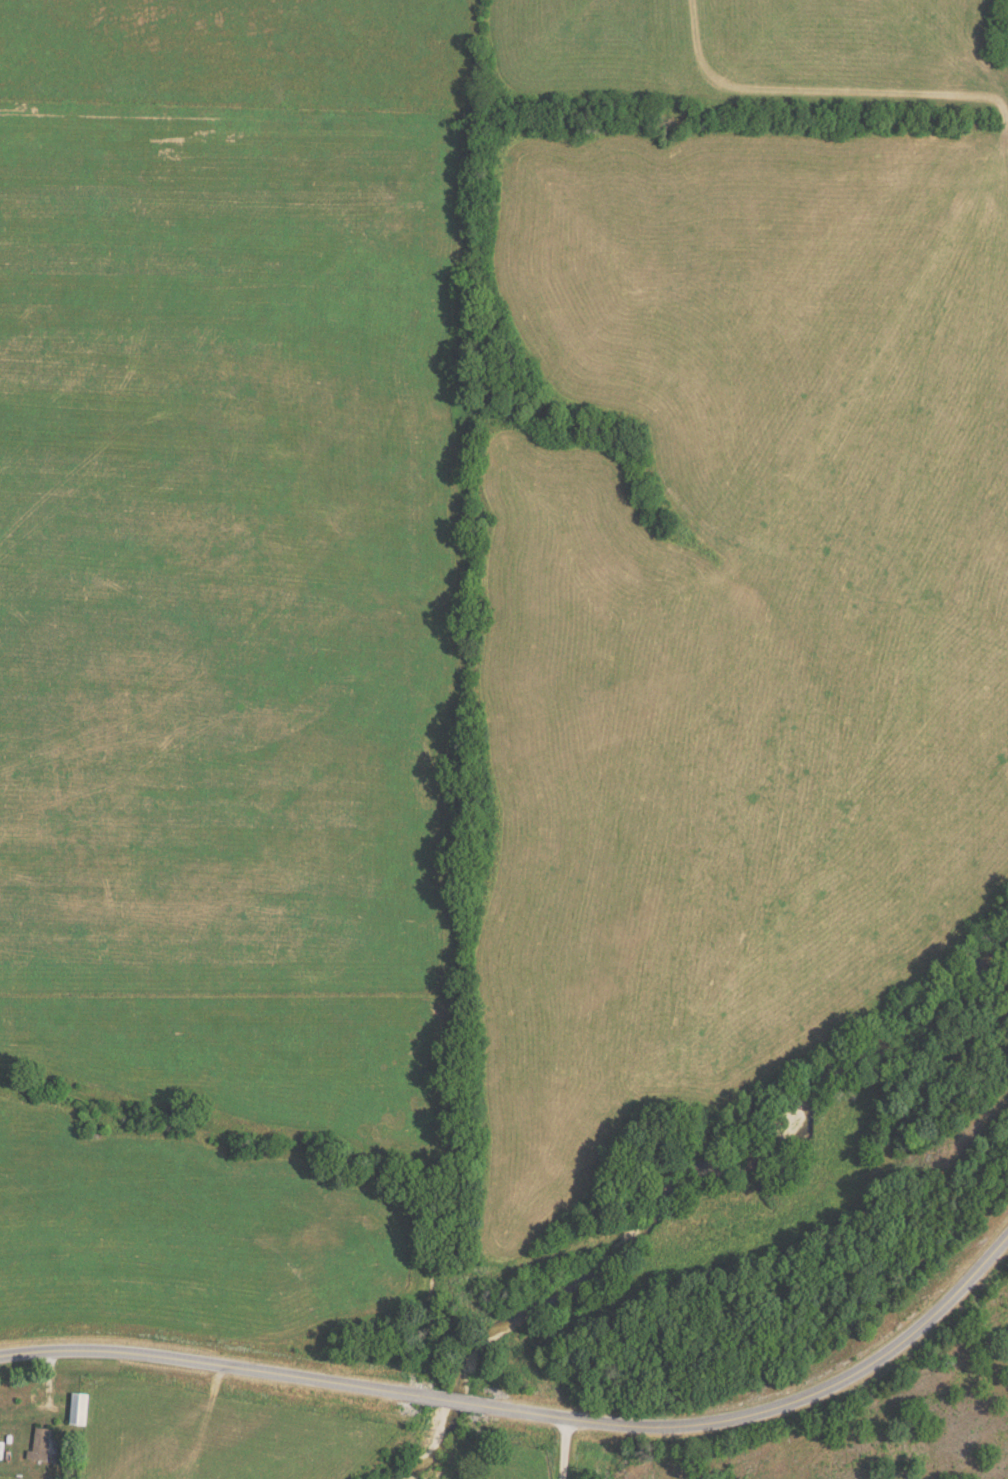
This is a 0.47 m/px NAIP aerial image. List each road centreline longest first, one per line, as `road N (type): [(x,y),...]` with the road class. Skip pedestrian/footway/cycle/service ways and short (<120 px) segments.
road 1 (tertiary): [(1007,1235),(905,1341),(859,1371),(813,1393),(673,1425),(564,1419),(125,1355),(0,1357)]
road 2 (residential): [(658,0),(657,69),(682,99),(711,106),(975,105),(992,111),(1007,140)]

